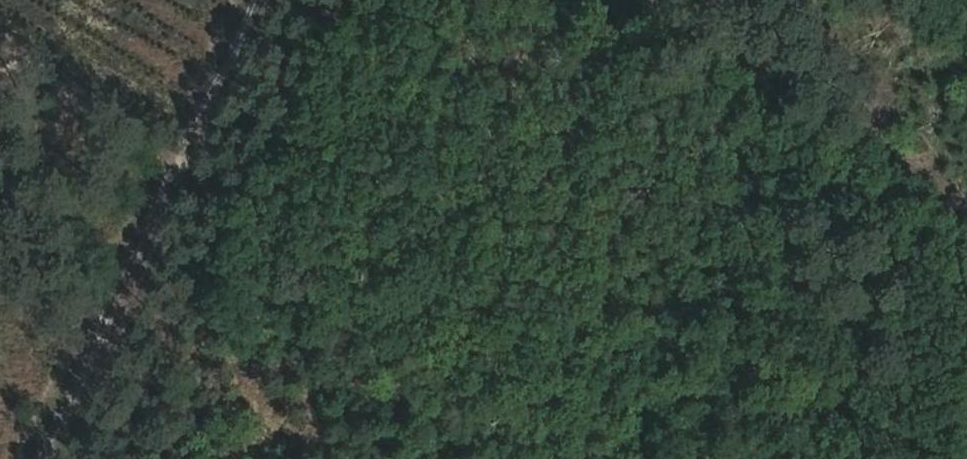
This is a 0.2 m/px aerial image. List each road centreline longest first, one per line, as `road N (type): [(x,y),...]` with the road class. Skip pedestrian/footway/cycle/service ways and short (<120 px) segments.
road 1 (track): [(36,458),(250,0)]

